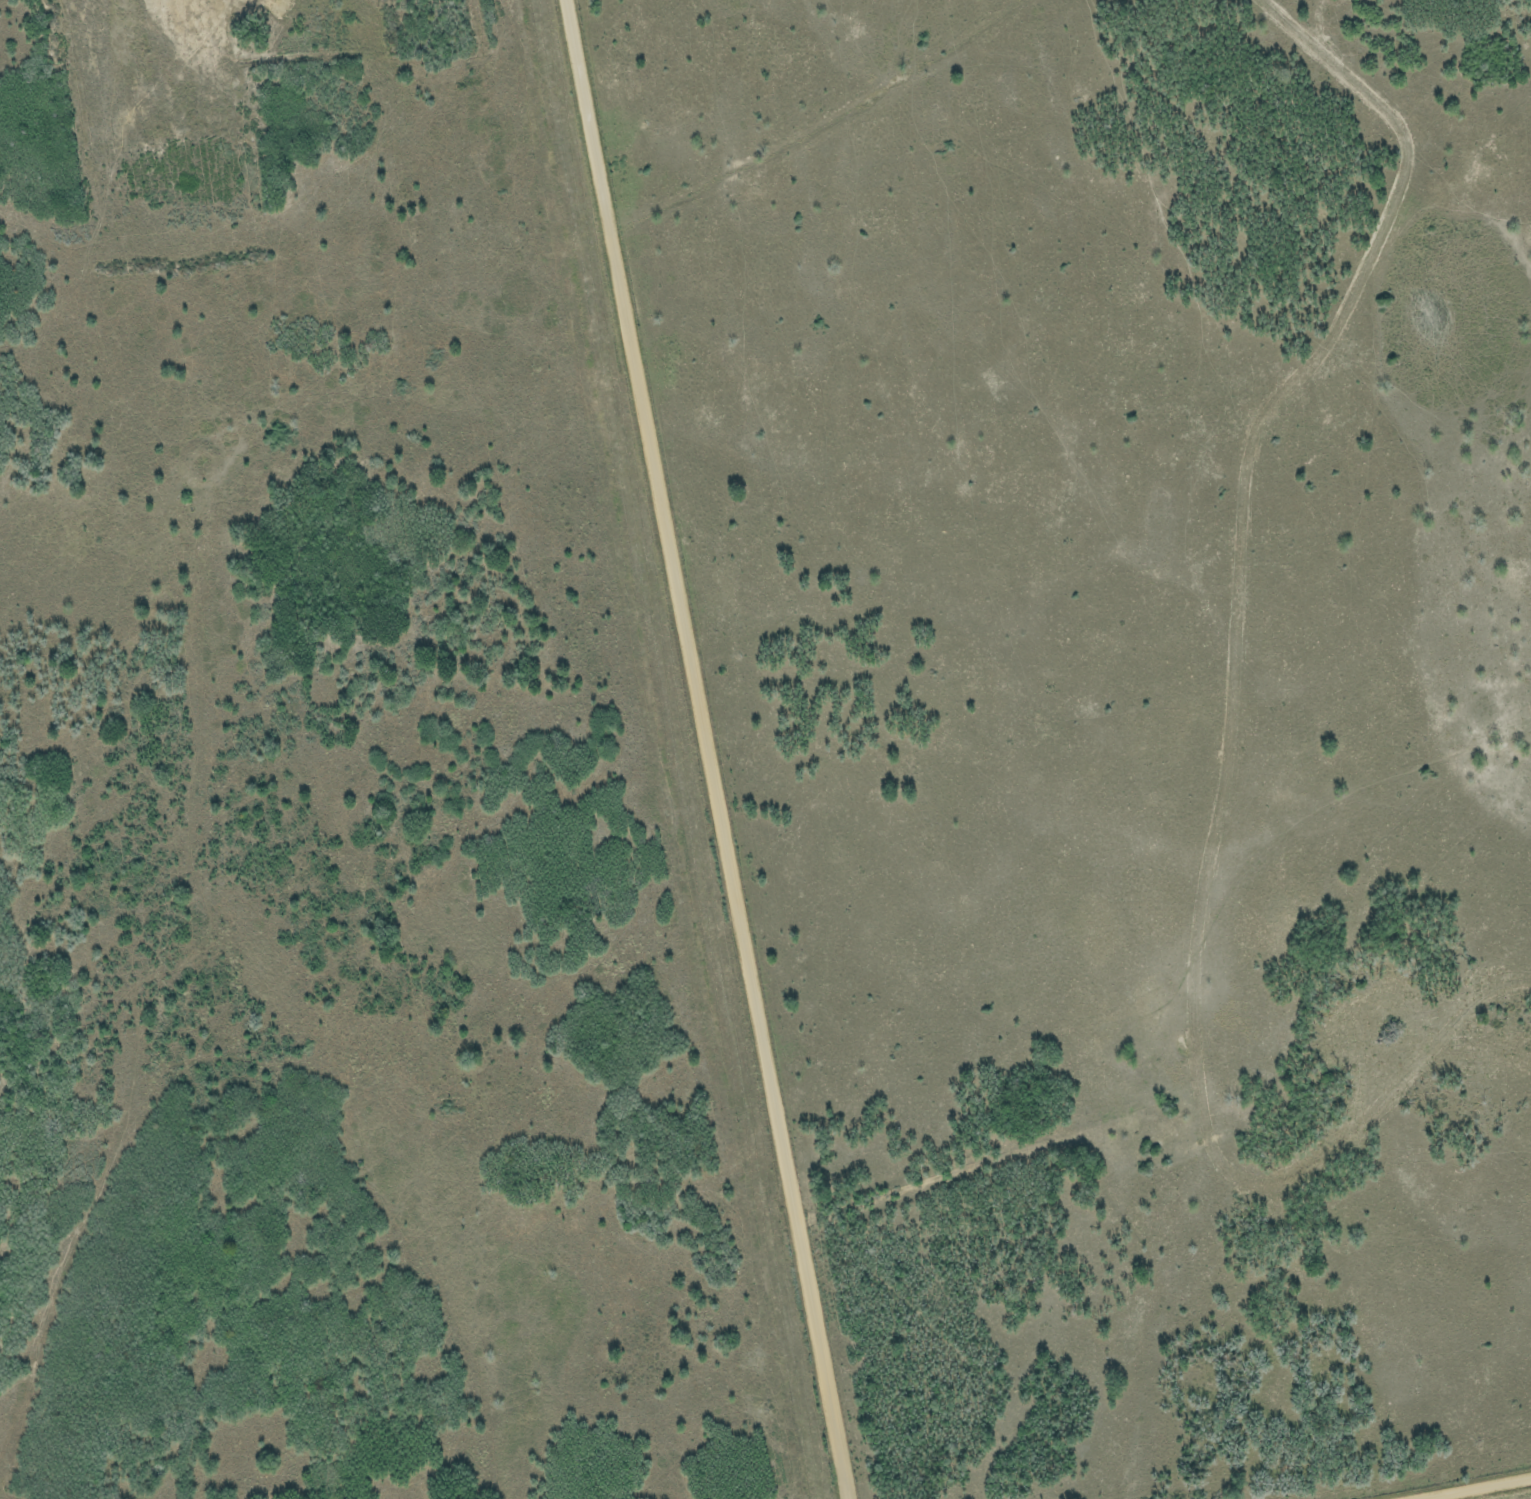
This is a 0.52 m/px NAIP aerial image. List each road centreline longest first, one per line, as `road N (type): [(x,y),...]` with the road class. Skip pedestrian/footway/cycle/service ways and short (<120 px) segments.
road 1 (residential): [(851,1498),(571,0)]
road 2 (residential): [(1408,1498),(1530,1476)]

